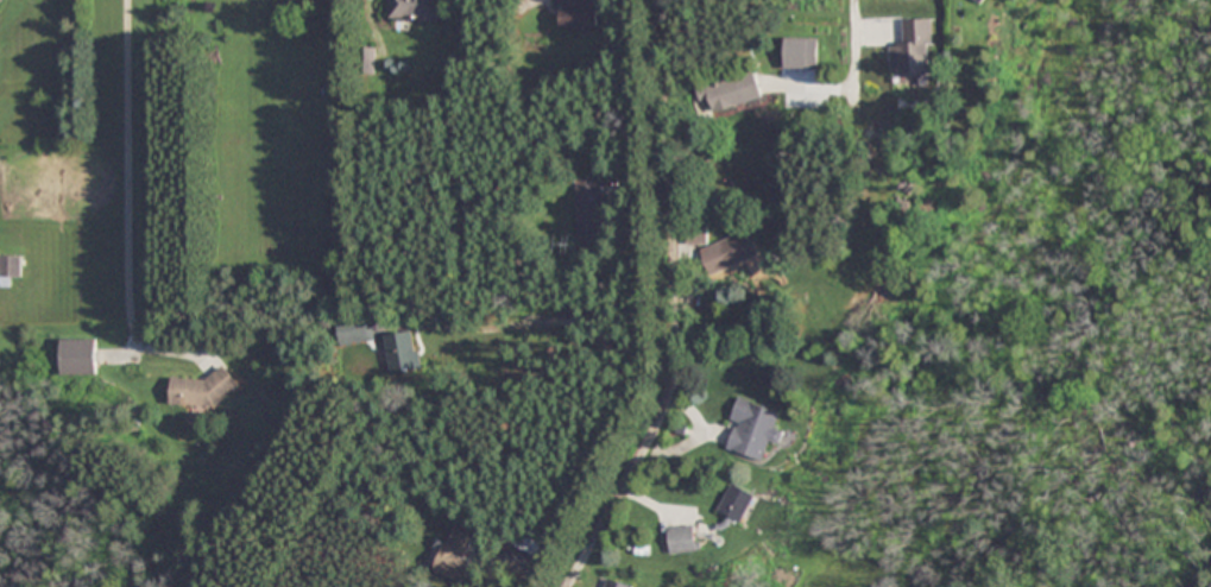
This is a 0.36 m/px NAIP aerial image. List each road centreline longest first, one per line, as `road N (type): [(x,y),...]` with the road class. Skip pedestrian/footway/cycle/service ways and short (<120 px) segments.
road 1 (residential): [(656,0),(673,366),(660,416),(568,586)]

